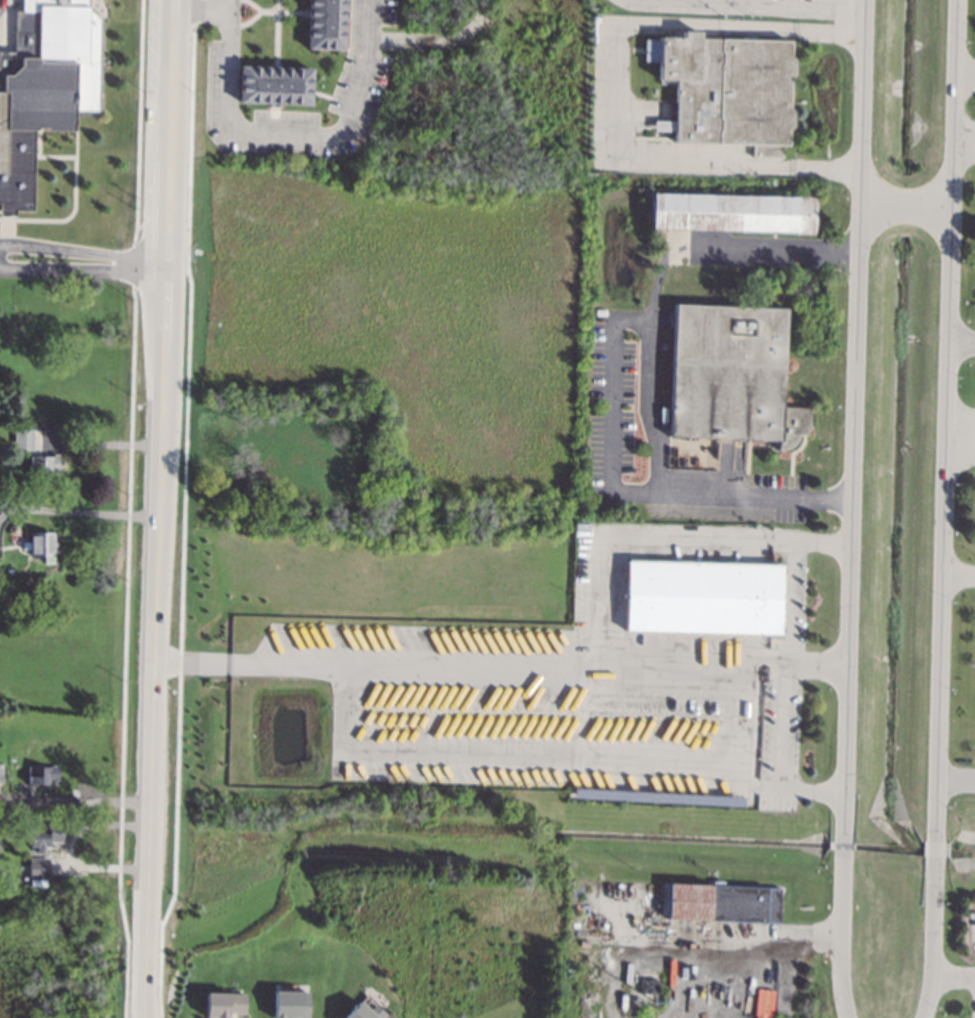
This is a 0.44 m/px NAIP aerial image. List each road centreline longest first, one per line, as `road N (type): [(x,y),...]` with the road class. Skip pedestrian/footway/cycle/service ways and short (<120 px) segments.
road 1 (secondary): [(171,0),(146,1017)]
road 2 (tertiary): [(939,841),(960,0)]
road 3 (tertiary): [(866,208),(844,842)]
road 4 (tertiary): [(869,0),(866,172)]
road 5 (tertiary): [(844,855),(839,993),(848,1017)]
road 6 (tertiary): [(923,1017),(937,938),(938,862)]

